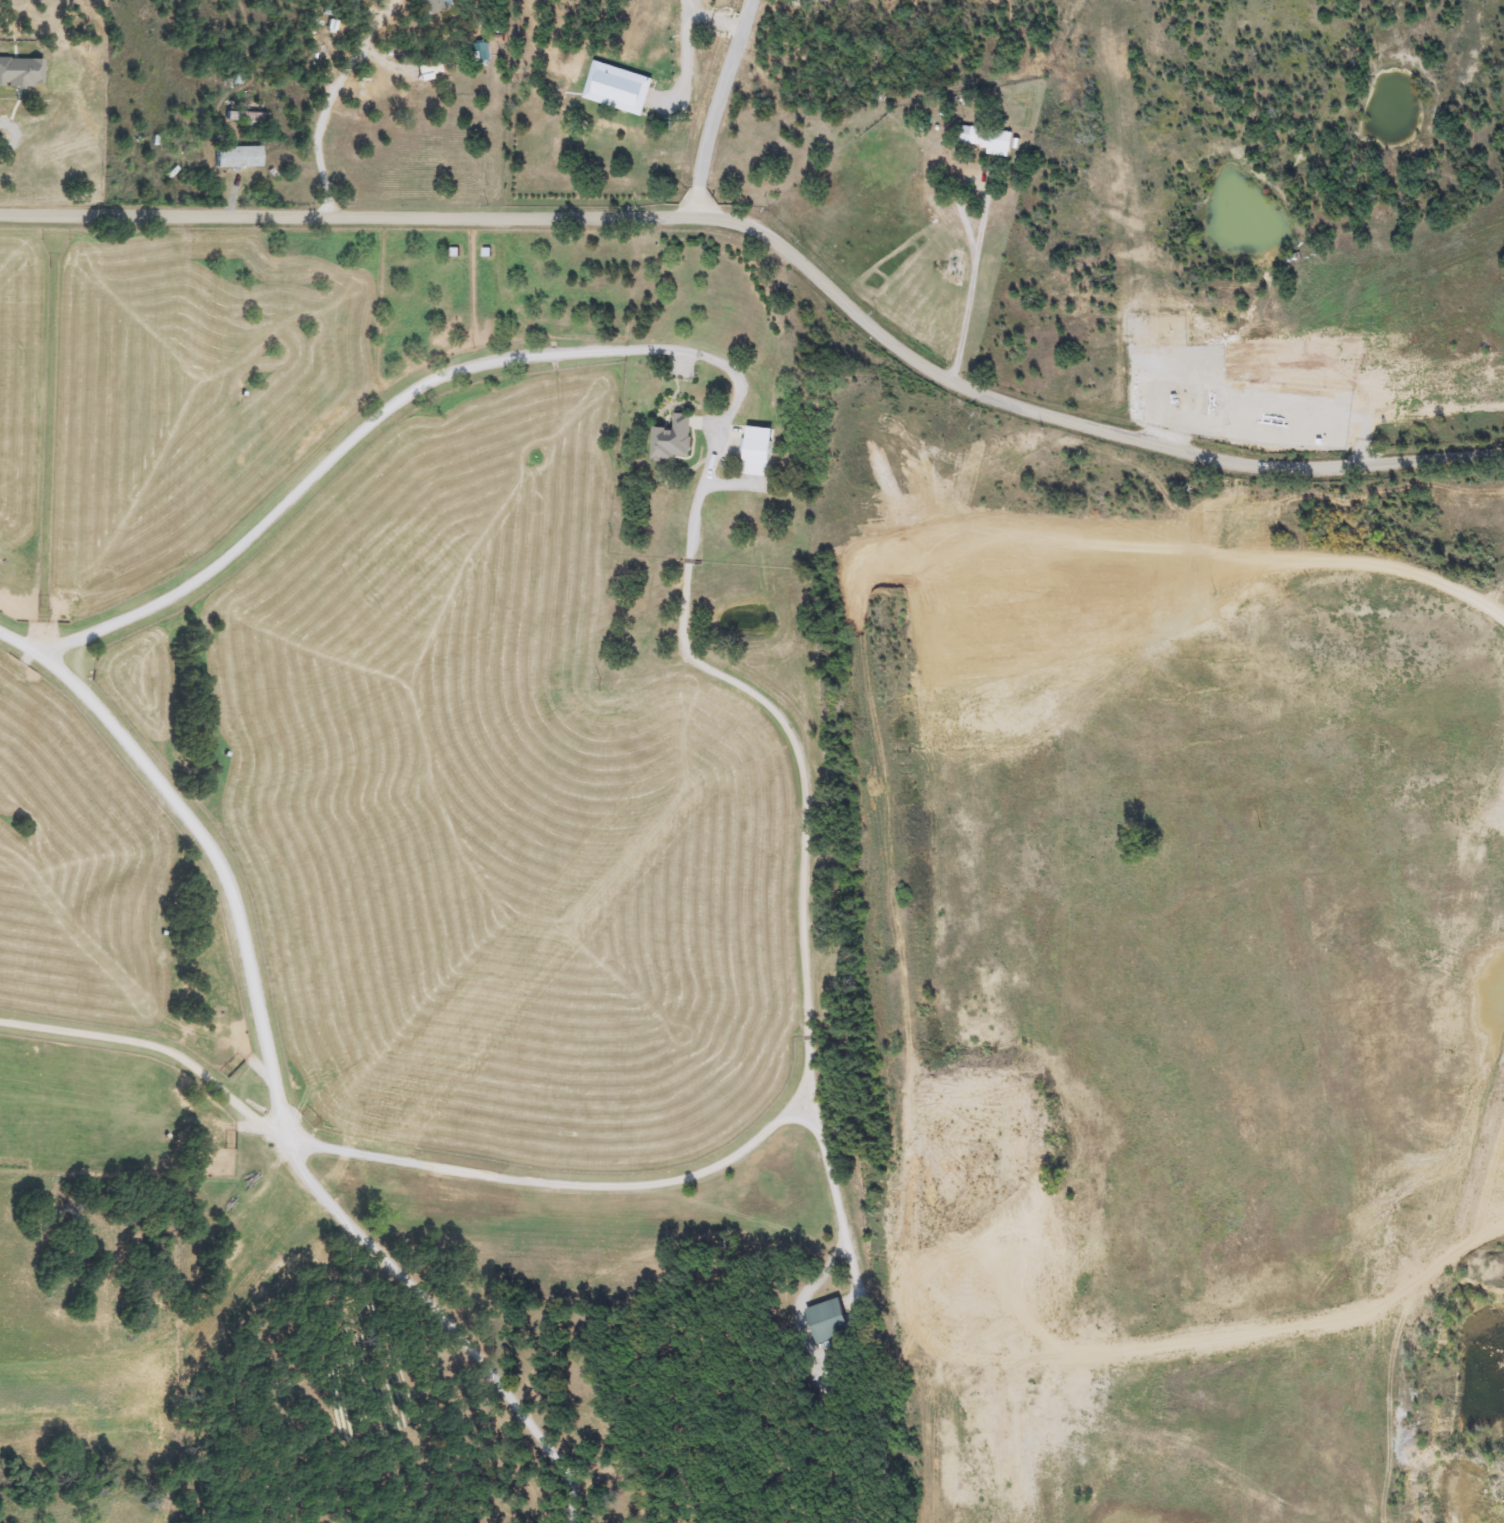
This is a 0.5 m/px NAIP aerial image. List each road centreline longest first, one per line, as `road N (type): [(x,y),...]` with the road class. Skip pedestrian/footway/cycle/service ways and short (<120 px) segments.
road 1 (residential): [(0,212),(748,227),(862,329),(954,393),(1112,439),(1271,457),(1503,444)]
road 2 (residential): [(338,217),(316,140),(360,52)]

